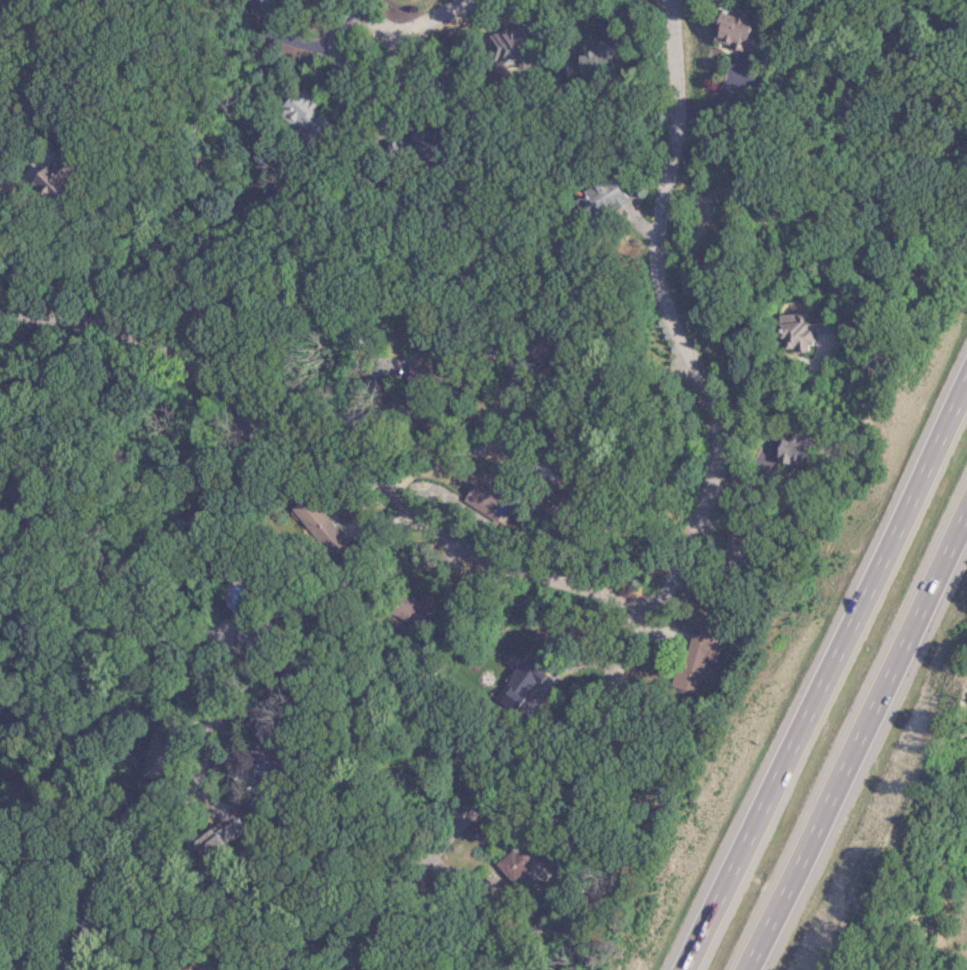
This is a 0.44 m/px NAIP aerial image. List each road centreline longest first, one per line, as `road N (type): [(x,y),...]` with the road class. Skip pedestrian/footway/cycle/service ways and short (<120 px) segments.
road 1 (residential): [(361,969),(445,841),(593,700),(695,515),(709,434),(658,268),(674,126),(658,0)]
road 2 (residential): [(633,634),(484,575),(424,538),(371,490),(125,353),(91,339),(0,327)]
road 3 (motorway): [(966,375),(681,969)]
road 4 (motorway): [(745,969),(966,505)]
road 5 (residential): [(102,585),(114,606),(190,670),(208,715),(212,755),(189,819),(97,899)]
road 6 (residential): [(102,585),(129,570),(197,476),(252,428)]
road 7 (residential): [(507,0),(398,41),(361,67),(340,103)]
road 8 (residential): [(327,471),(373,407),(423,388),(467,392)]

